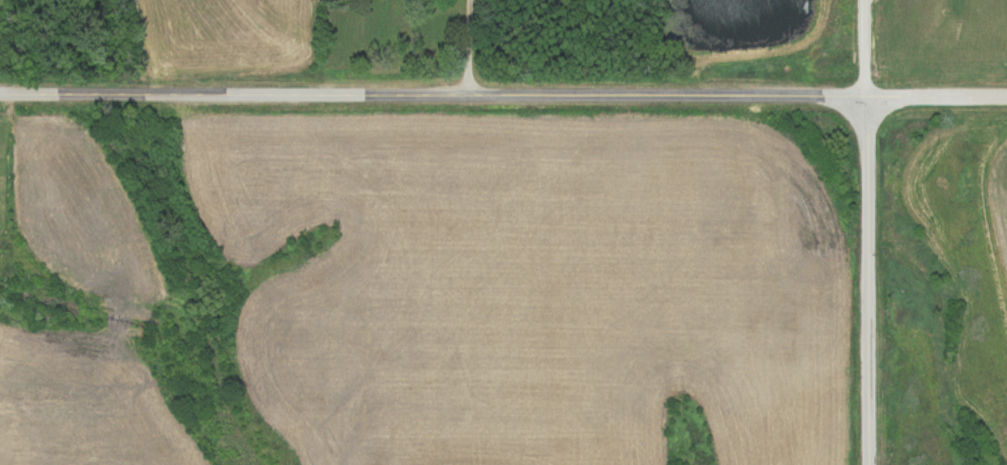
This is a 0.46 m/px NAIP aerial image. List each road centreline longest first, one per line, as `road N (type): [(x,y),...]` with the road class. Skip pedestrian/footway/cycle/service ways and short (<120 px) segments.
road 1 (residential): [(862,97),(0,92)]
road 2 (tertiary): [(866,464),(862,97)]
road 3 (residential): [(1006,97),(862,97)]

